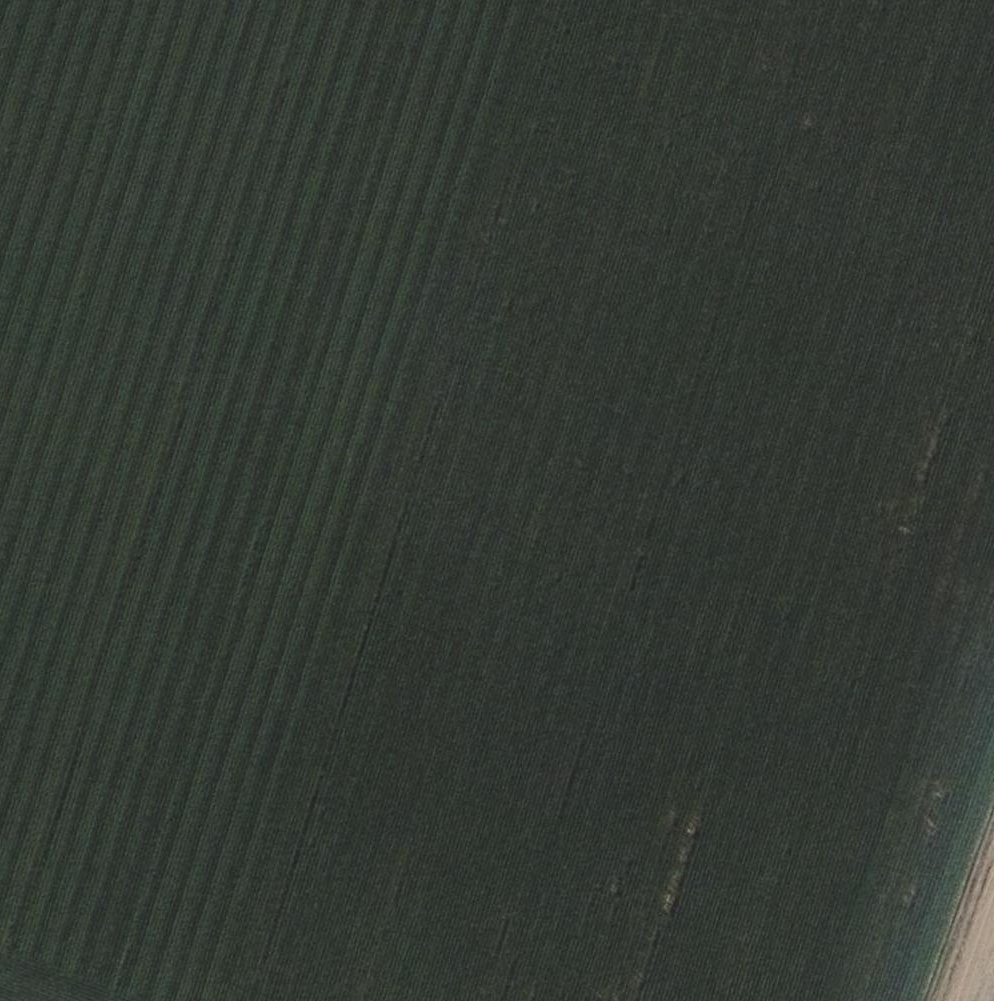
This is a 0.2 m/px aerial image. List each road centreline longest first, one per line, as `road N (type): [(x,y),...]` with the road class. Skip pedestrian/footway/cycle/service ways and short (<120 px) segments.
road 1 (track): [(993,846),(939,1000)]

